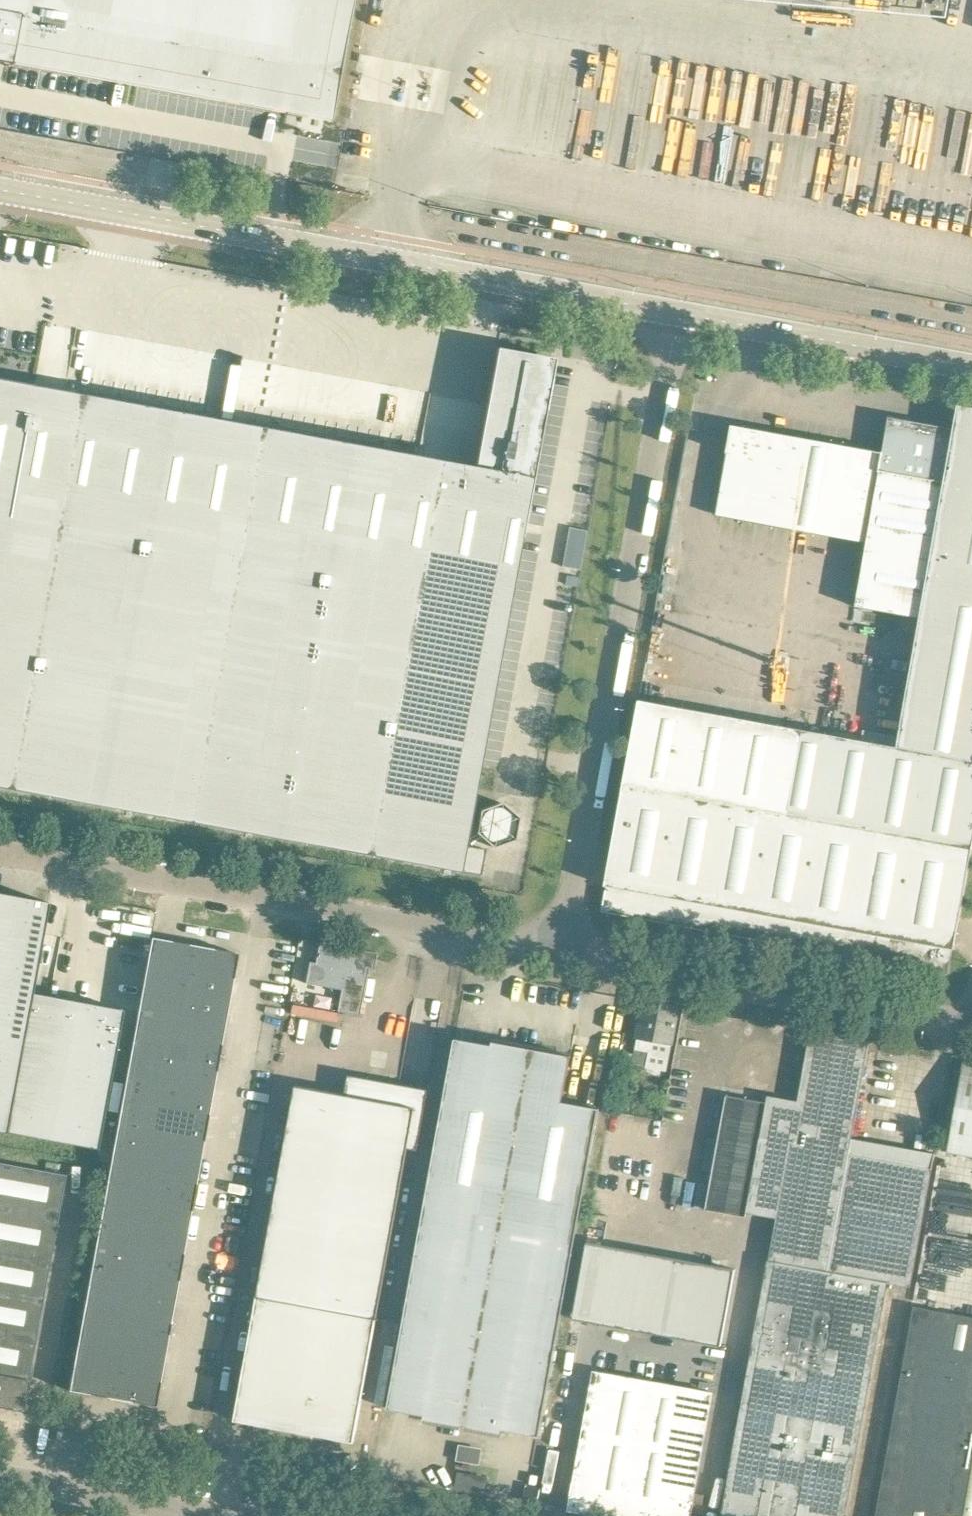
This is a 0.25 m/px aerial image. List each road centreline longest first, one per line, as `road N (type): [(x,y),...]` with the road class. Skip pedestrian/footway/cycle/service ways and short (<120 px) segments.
road 1 (tertiary): [(0,190),(679,315)]
road 2 (unclassified): [(561,955),(679,315)]
road 3 (unclassified): [(561,955),(0,853)]
road 4 (unclassified): [(971,1029),(561,955)]
road 5 (tertiary): [(679,315),(971,367)]
road 6 (unclassified): [(218,1515),(0,1476)]

